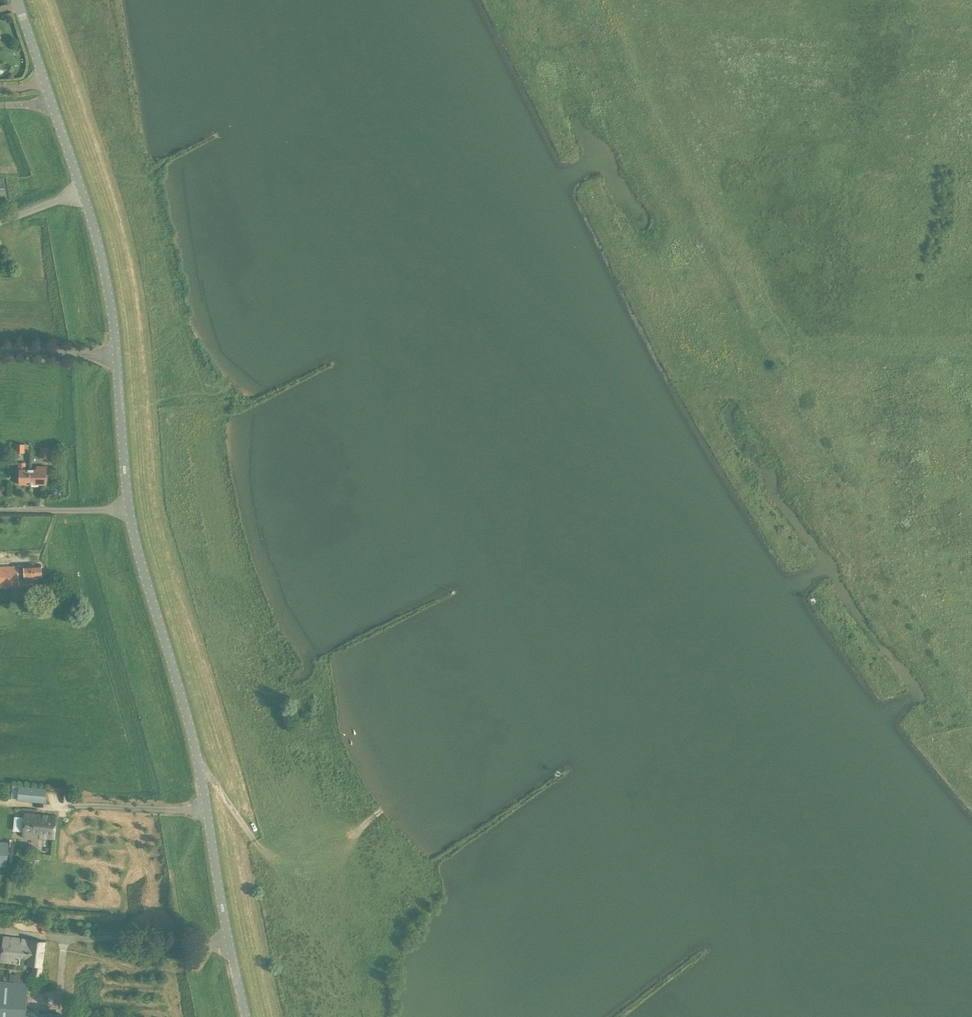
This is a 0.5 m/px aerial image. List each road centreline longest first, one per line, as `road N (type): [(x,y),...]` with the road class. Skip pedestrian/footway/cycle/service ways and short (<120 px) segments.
road 1 (tertiary): [(244,1016),(197,758),(133,527),(98,243),(17,0)]

